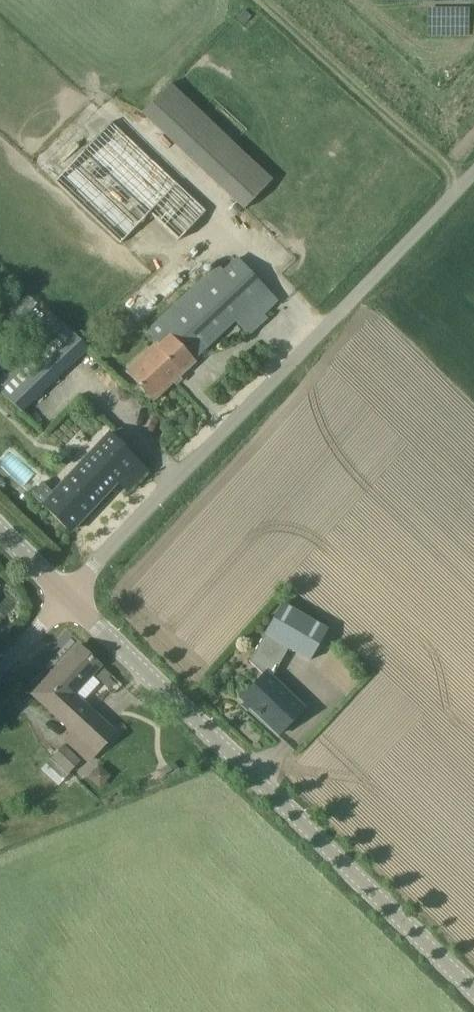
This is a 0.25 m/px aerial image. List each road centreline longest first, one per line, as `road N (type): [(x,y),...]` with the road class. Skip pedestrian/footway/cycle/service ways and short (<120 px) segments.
road 1 (unclassified): [(65,593),(473,170)]
road 2 (unclassified): [(473,991),(65,593)]

